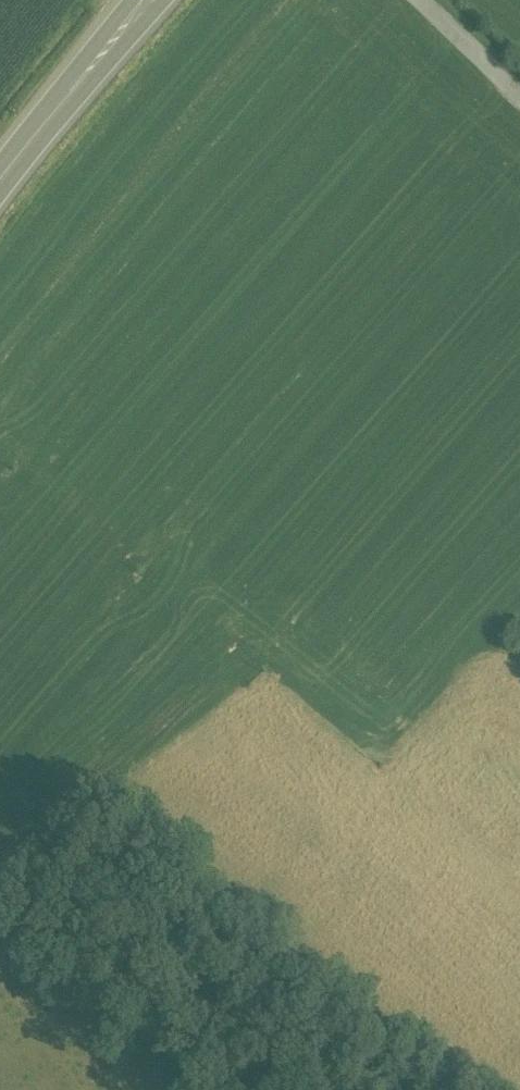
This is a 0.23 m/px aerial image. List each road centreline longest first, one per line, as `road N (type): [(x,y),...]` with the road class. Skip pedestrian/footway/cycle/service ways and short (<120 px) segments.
road 1 (secondary): [(151,0),(0,181)]
road 2 (unclassified): [(420,0),(519,92)]

